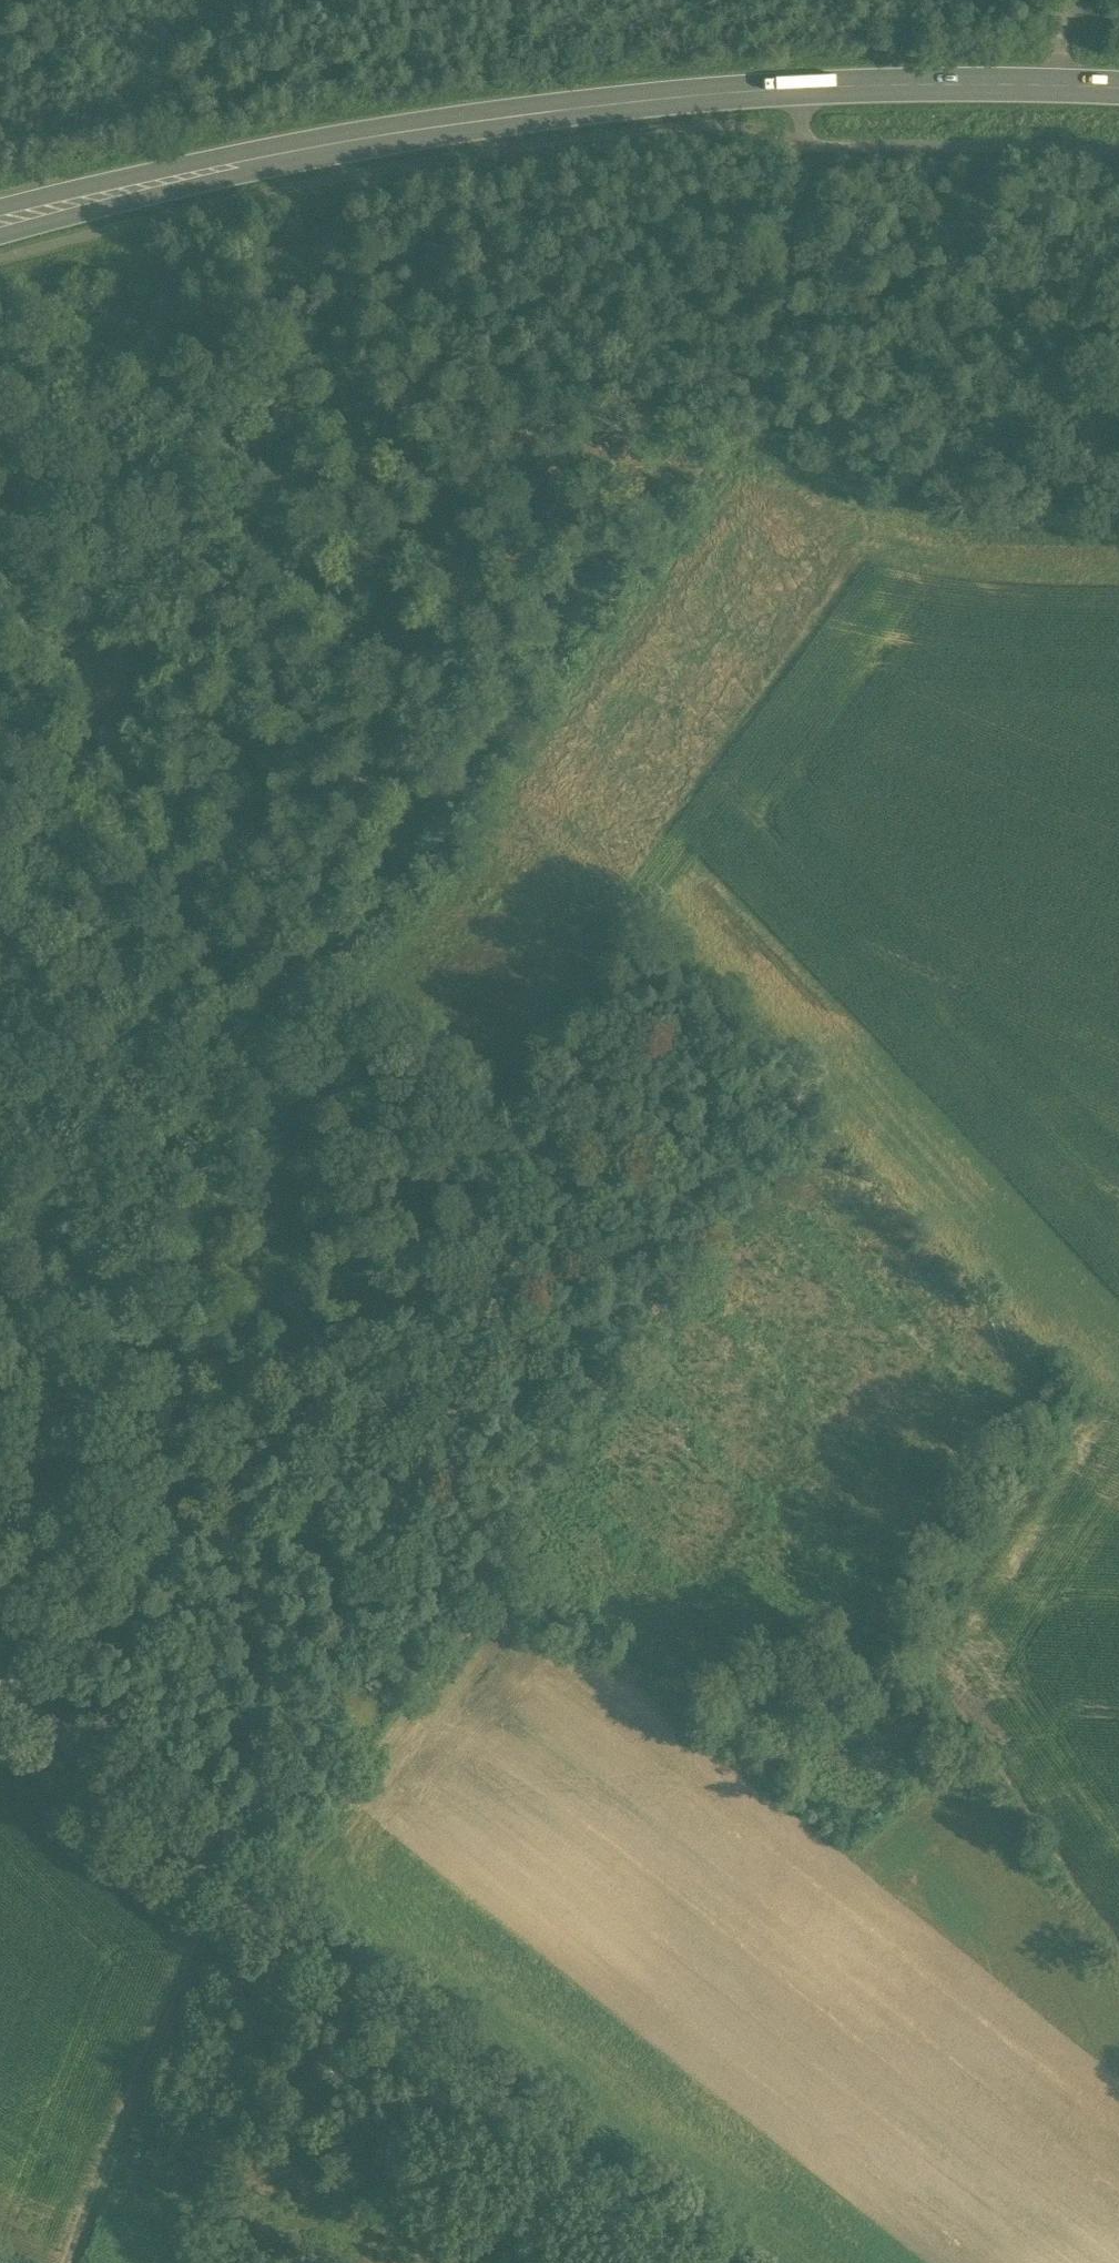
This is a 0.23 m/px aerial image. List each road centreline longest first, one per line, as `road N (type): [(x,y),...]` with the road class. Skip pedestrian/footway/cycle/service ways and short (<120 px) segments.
road 1 (primary): [(1118,88),(814,87),(533,113),(326,145),(0,222)]
road 2 (track): [(39,1713),(625,920)]
road 3 (unclassified): [(0,1670),(177,1839),(715,2262)]
road 4 (track): [(226,1877),(68,2262)]

